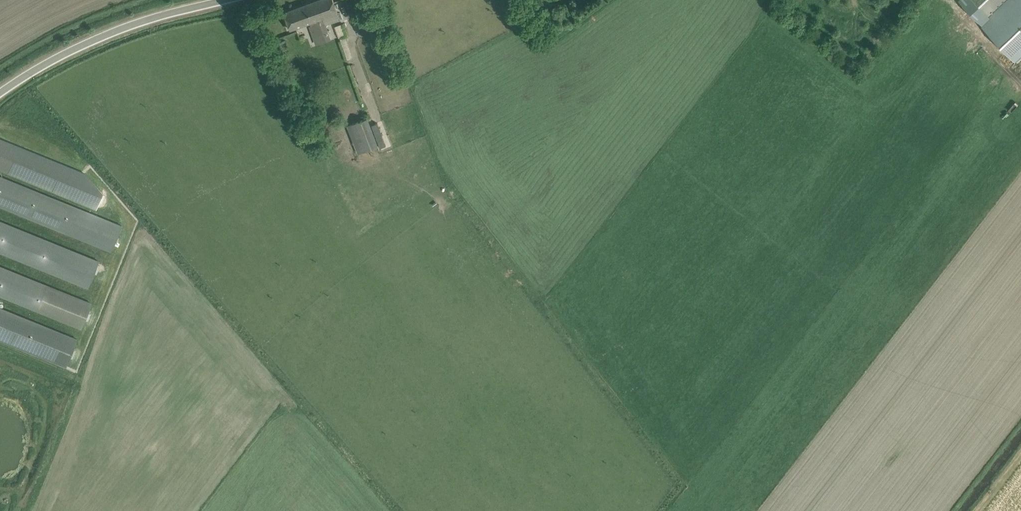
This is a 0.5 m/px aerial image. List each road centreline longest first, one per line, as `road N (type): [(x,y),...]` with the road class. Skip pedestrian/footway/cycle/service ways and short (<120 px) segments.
road 1 (tertiary): [(0,91),(100,33),(221,0)]

